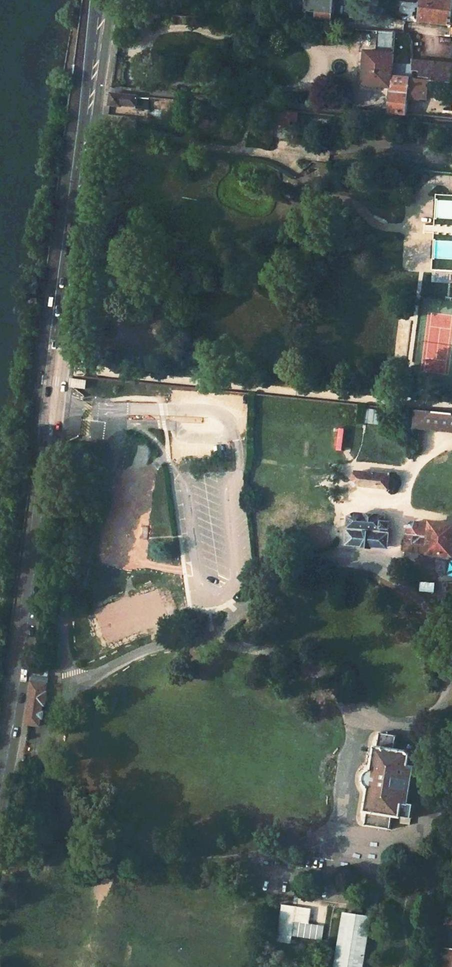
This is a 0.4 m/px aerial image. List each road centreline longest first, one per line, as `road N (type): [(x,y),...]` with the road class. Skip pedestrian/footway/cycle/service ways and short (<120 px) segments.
road 1 (track): [(337,843),(272,859),(197,858),(135,840),(62,783),(51,745),(61,705),(116,662),(213,631),(314,562),(403,566),(451,612)]
road 2 (track): [(403,966),(429,895),(422,845),(378,834),(337,843),(360,718),(315,671),(283,656),(188,638)]
road 3 (primary): [(91,0),(46,368),(53,401)]
road 4 (primary): [(53,401),(103,0)]
road 5 (primary): [(53,401),(0,775)]
road 6 (track): [(102,6),(385,25)]
road 7 (track): [(451,673),(432,717),(409,724),(360,718)]

